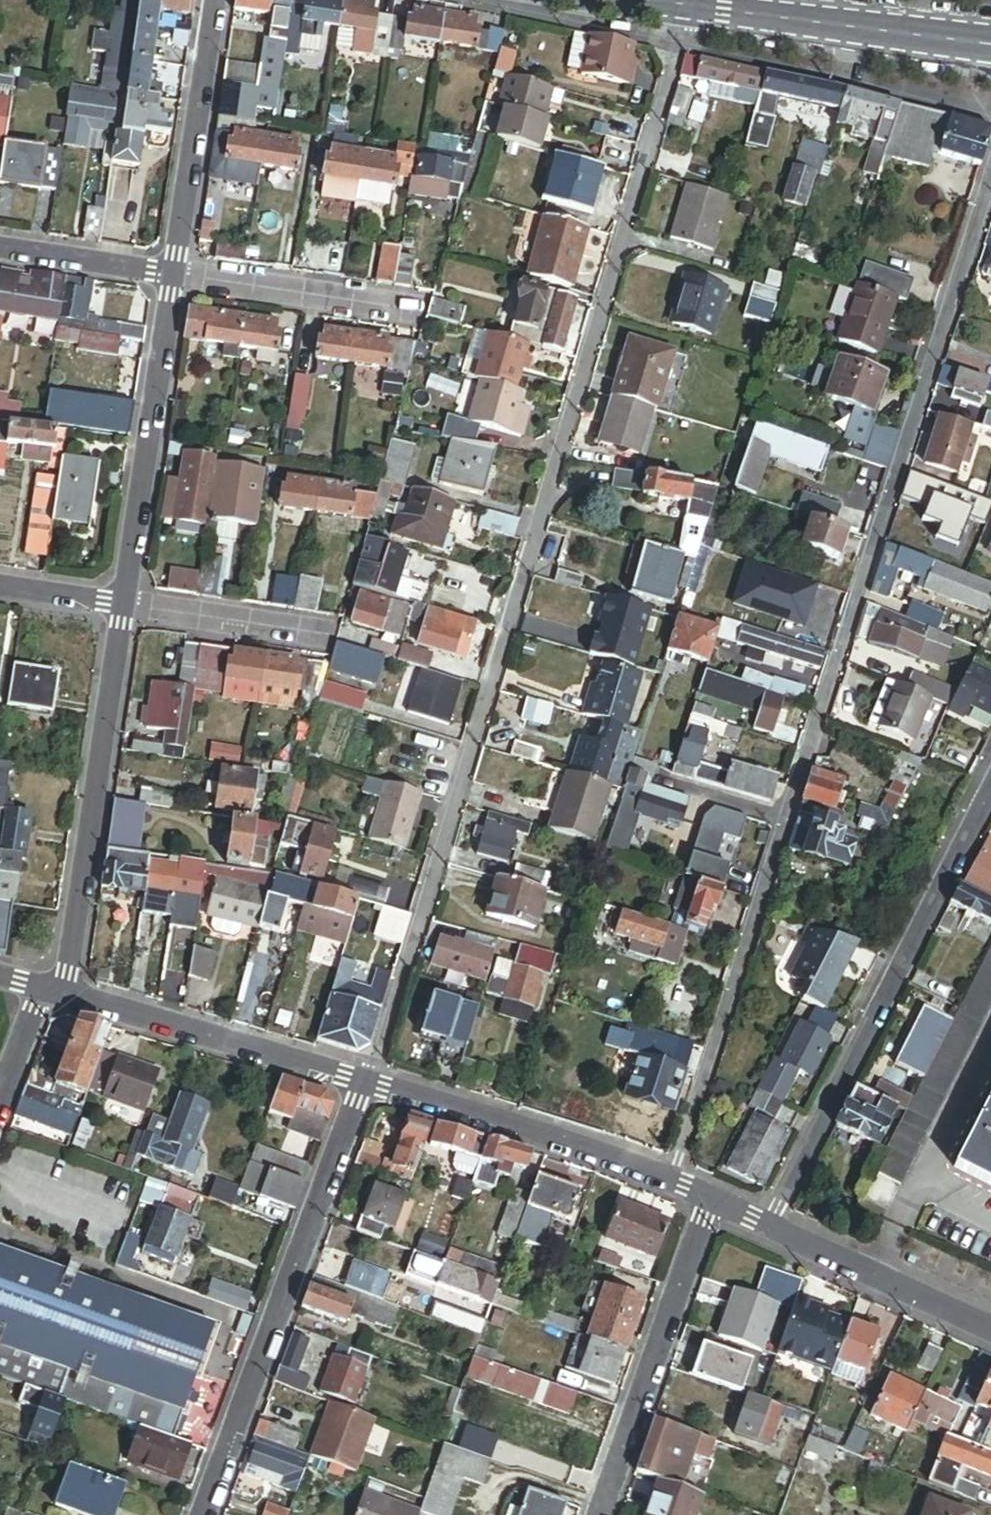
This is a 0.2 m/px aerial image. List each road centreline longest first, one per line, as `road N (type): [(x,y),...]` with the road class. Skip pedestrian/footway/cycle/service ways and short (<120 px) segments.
road 1 (residential): [(364,1083),(676,56),(682,0)]
road 2 (residential): [(786,820),(990,173)]
road 3 (residential): [(765,1225),(990,791)]
road 4 (residential): [(206,1514),(364,1083)]
road 5 (residential): [(124,605),(64,996)]
road 6 (residential): [(671,1179),(786,820)]
road 7 (residential): [(173,274),(124,605)]
road 8 (residential): [(711,1198),(601,1514)]
road 9 (residential): [(364,1083),(671,1179)]
road 10 (residential): [(64,996),(364,1083)]
road 11 (tertiary): [(990,46),(682,0)]
road 12 (residential): [(217,0),(173,274)]
road 13 (residential): [(173,274),(425,311)]
road 14 (residential): [(765,1225),(990,1327)]
road 15 (residential): [(124,605),(338,635)]
road 16 (residential): [(0,249),(173,274)]
road 17 (residential): [(665,780),(786,820)]
road 18 (residential): [(0,584),(124,605)]
road 19 (residential): [(0,1099),(43,986)]

